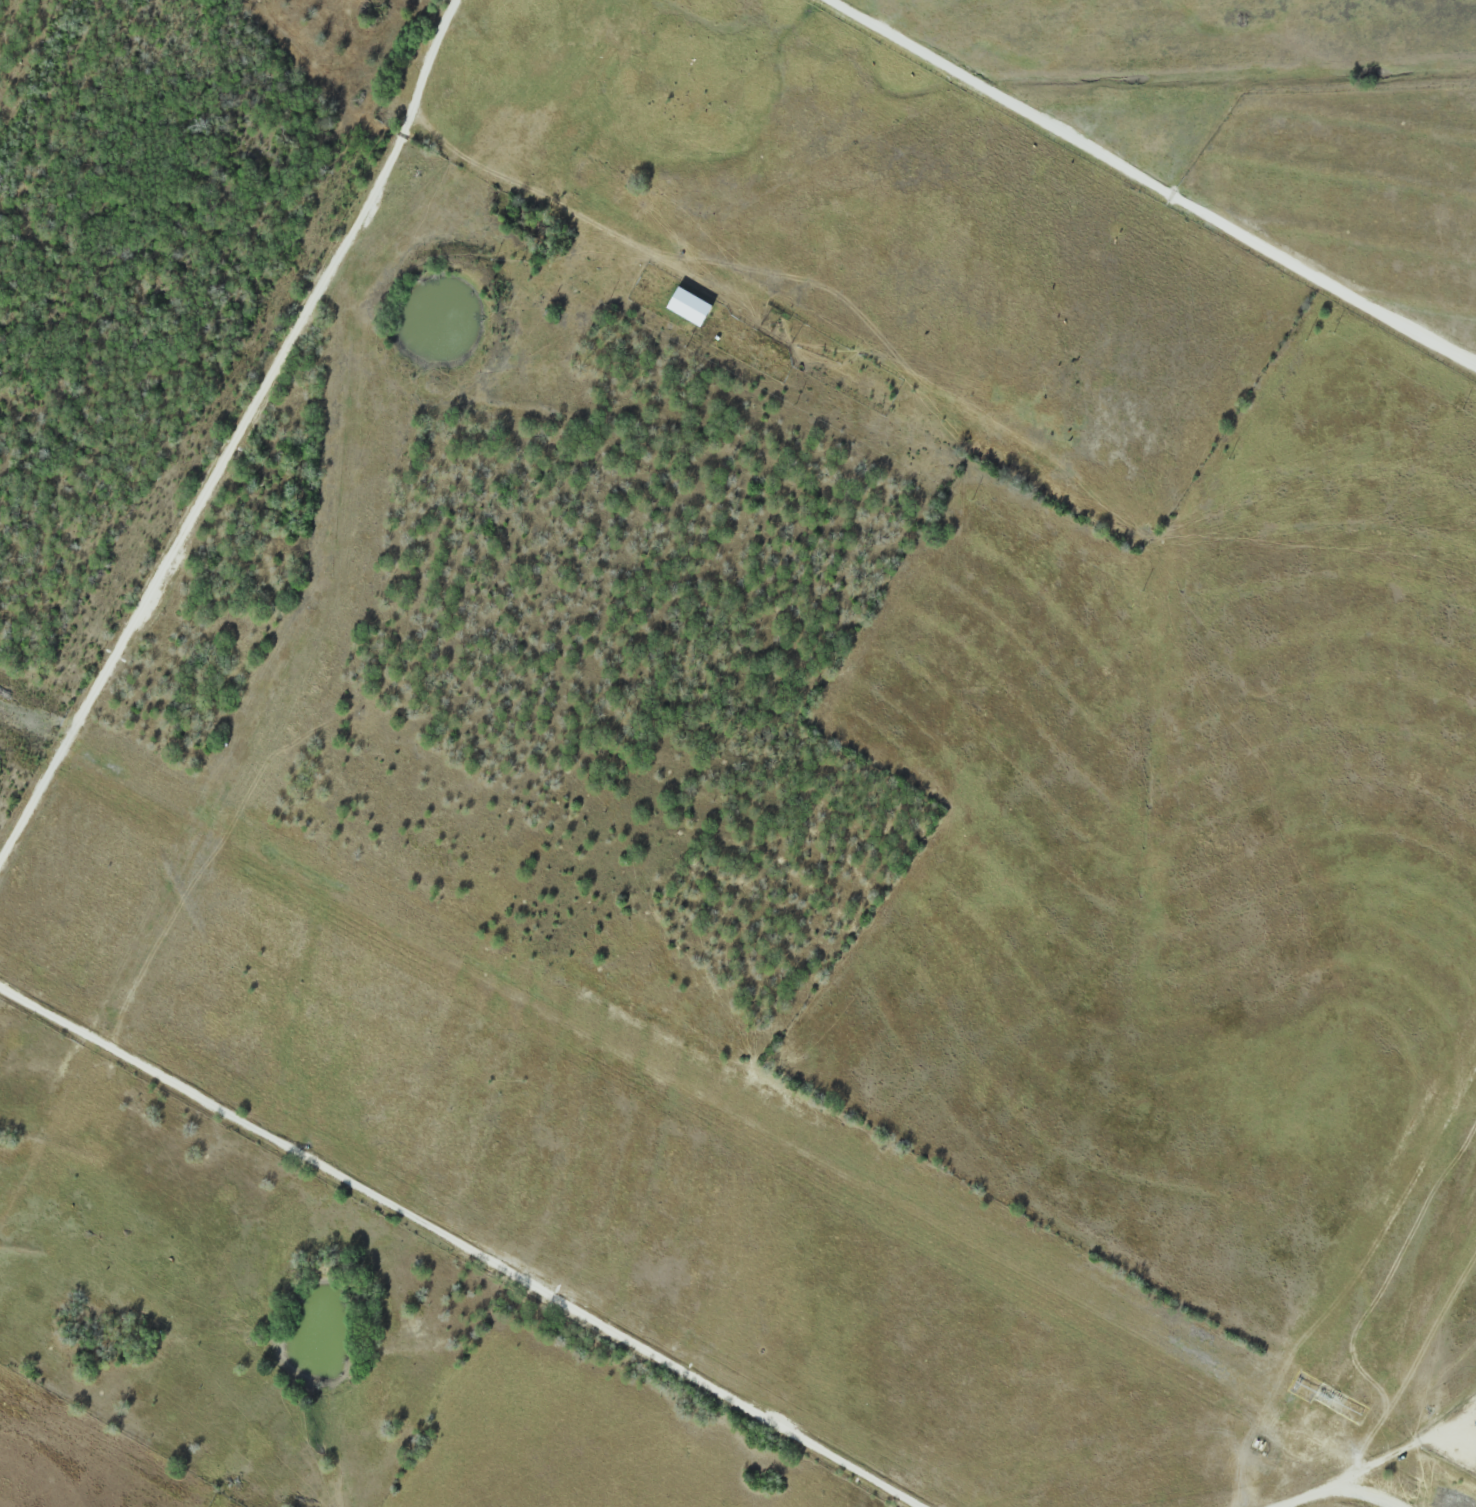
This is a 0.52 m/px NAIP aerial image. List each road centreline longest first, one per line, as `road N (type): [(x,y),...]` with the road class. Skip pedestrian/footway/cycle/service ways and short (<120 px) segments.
road 1 (residential): [(0,973),(931,1506)]
road 2 (residential): [(462,0),(386,179),(0,882)]
road 3 (residential): [(835,0),(1475,365)]

